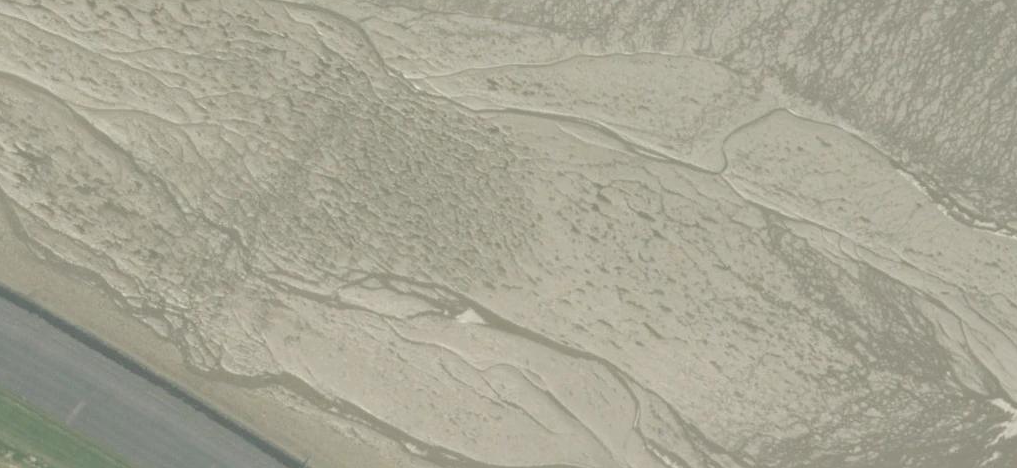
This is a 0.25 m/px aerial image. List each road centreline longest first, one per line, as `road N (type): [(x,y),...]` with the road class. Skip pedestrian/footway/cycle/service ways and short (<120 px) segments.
road 1 (track): [(253,467),(0,319)]

